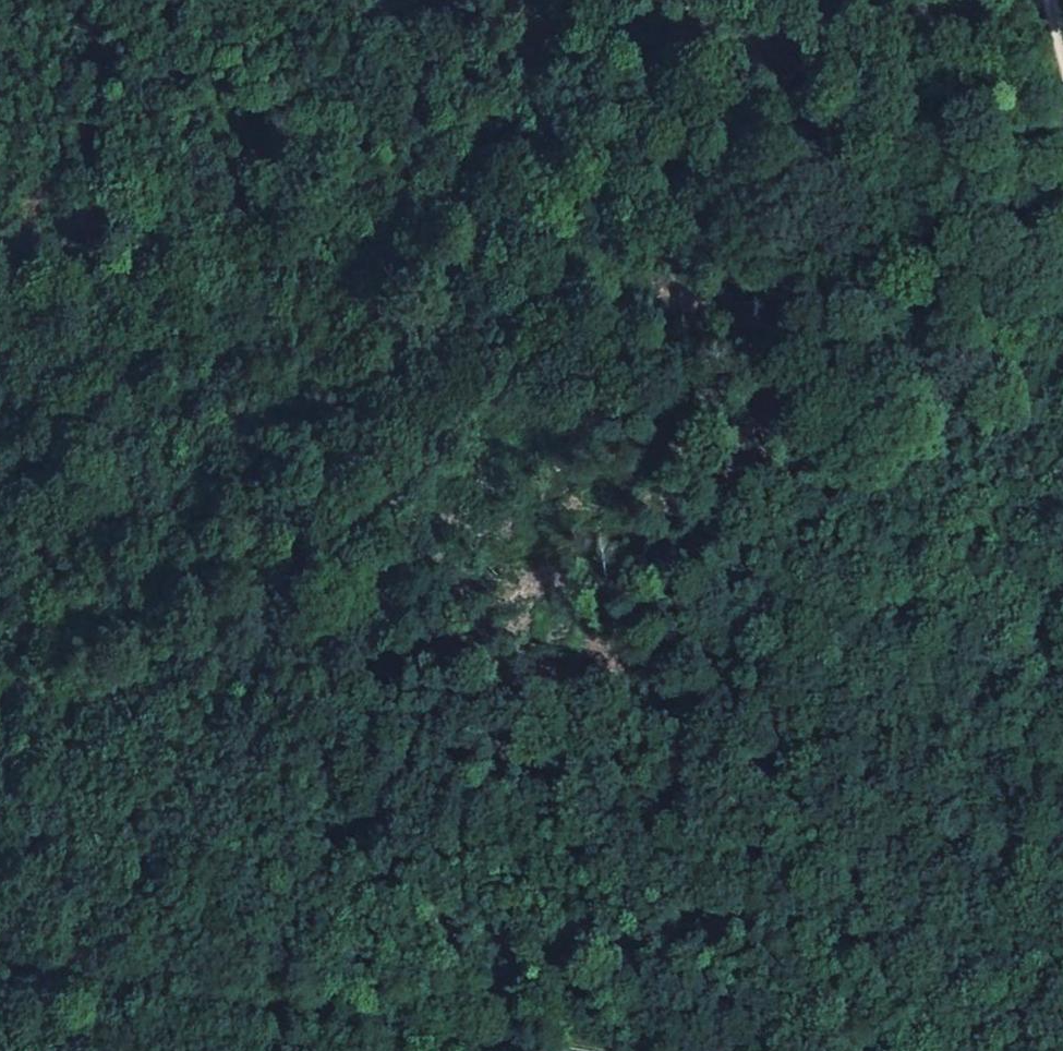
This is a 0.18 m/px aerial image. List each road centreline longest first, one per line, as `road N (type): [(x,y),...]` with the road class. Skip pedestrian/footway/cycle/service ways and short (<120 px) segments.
road 1 (track): [(0,971),(466,1050)]

